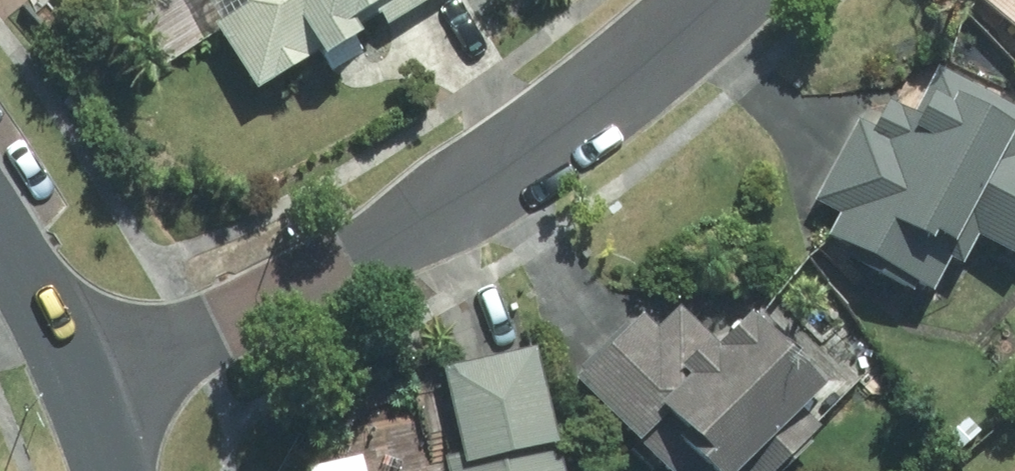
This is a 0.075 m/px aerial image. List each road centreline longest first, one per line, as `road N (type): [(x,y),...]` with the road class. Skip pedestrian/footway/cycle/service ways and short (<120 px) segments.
road 1 (residential): [(714,0),(613,84),(468,183),(302,284),(84,381)]
road 2 (residential): [(0,223),(84,381)]

